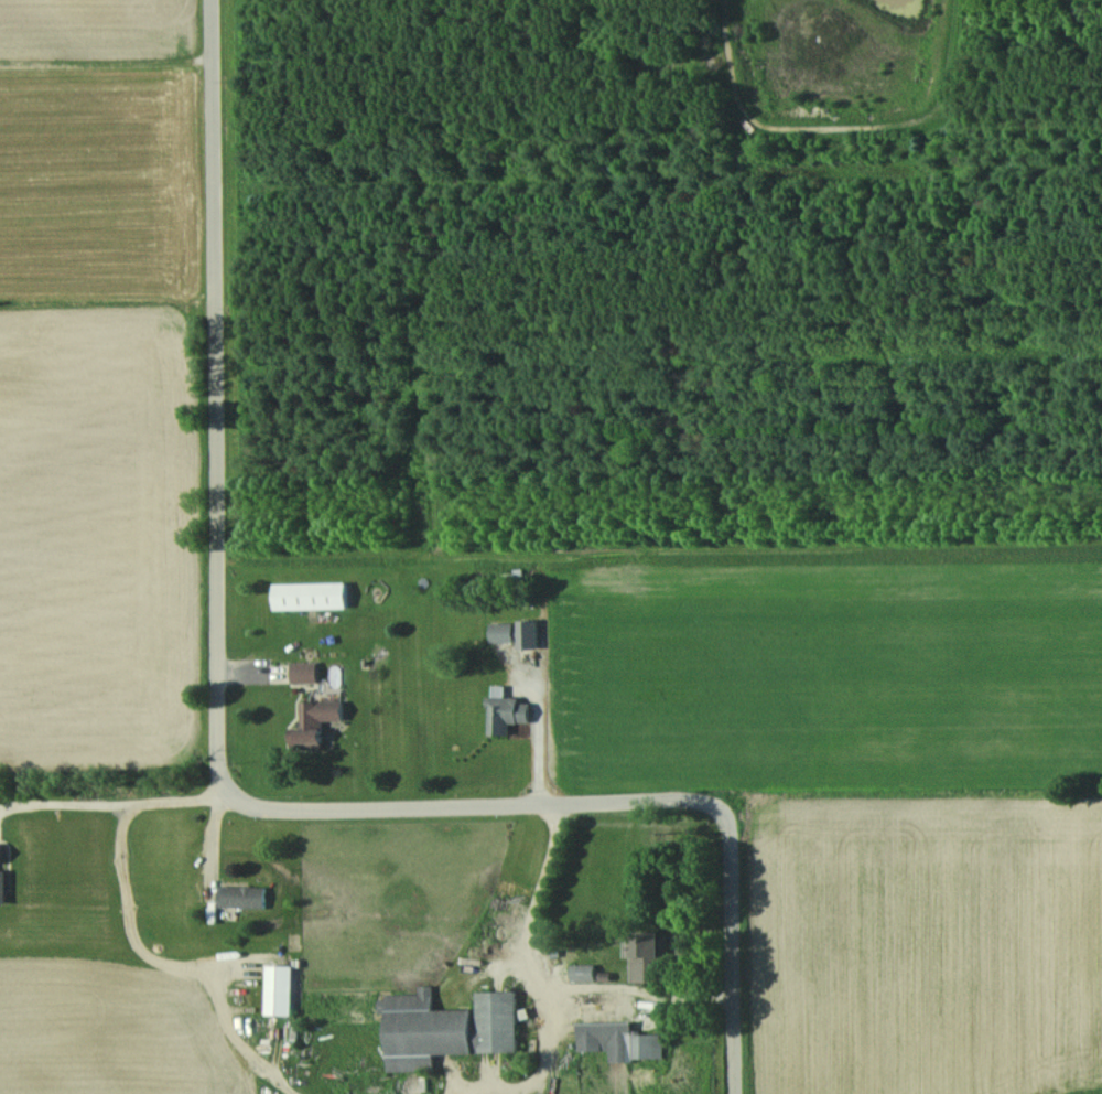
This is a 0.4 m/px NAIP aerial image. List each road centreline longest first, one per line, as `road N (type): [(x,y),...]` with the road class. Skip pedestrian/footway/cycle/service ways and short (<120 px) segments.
road 1 (residential): [(734,1093),(732,854),(726,819),(711,800),(261,812),(230,800),(217,783),(211,0)]

